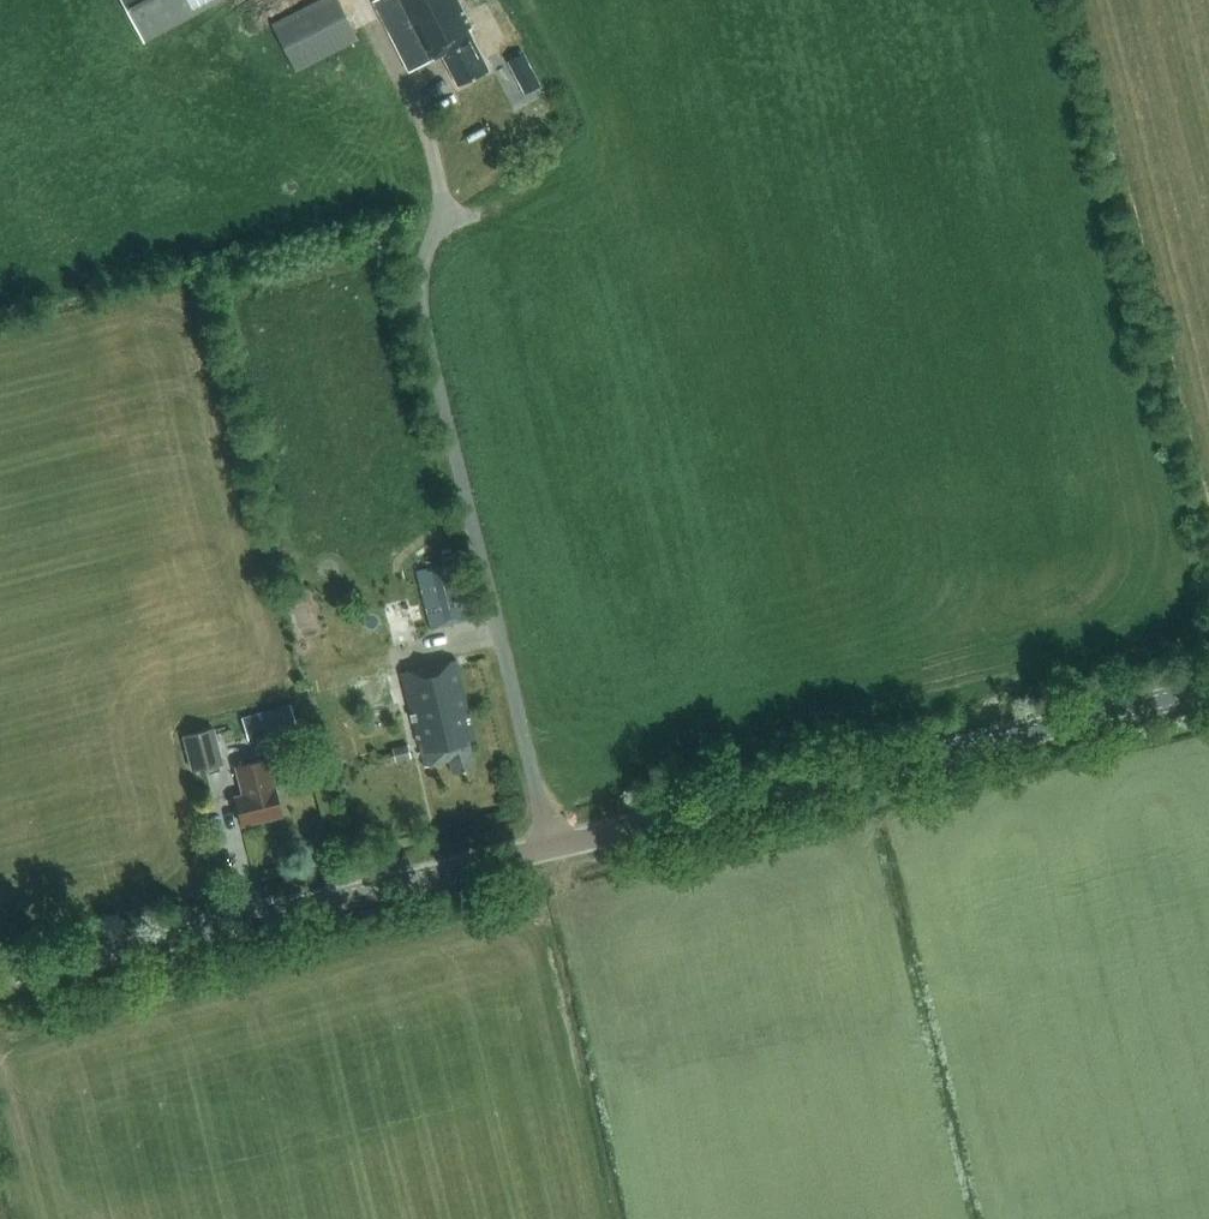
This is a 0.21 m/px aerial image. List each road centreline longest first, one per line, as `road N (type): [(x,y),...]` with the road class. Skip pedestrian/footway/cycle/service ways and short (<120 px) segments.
road 1 (tertiary): [(0,979),(1208,688)]

